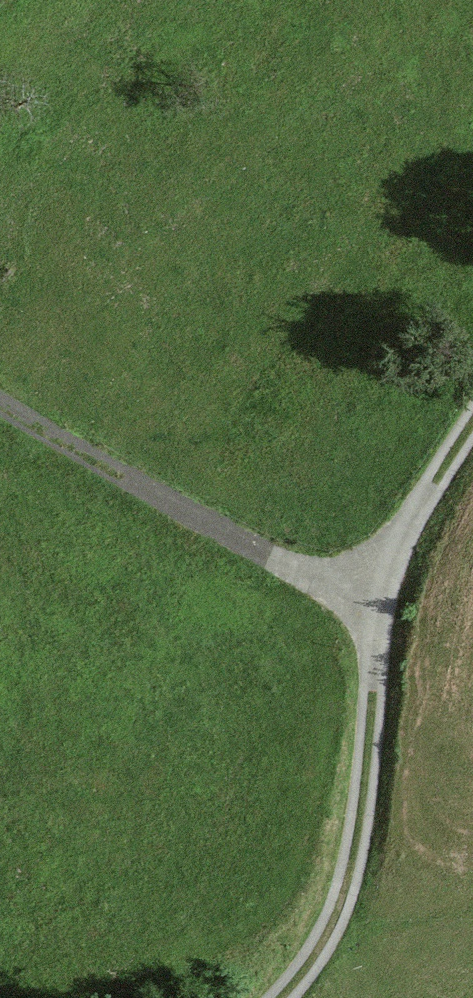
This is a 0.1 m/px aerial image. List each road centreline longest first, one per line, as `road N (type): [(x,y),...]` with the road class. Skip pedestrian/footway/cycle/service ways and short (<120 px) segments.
road 1 (track): [(278,997),(312,959),(347,890),(366,800),(379,602),(417,510),(472,418)]
road 2 (track): [(379,602),(283,562),(89,459),(0,398)]

